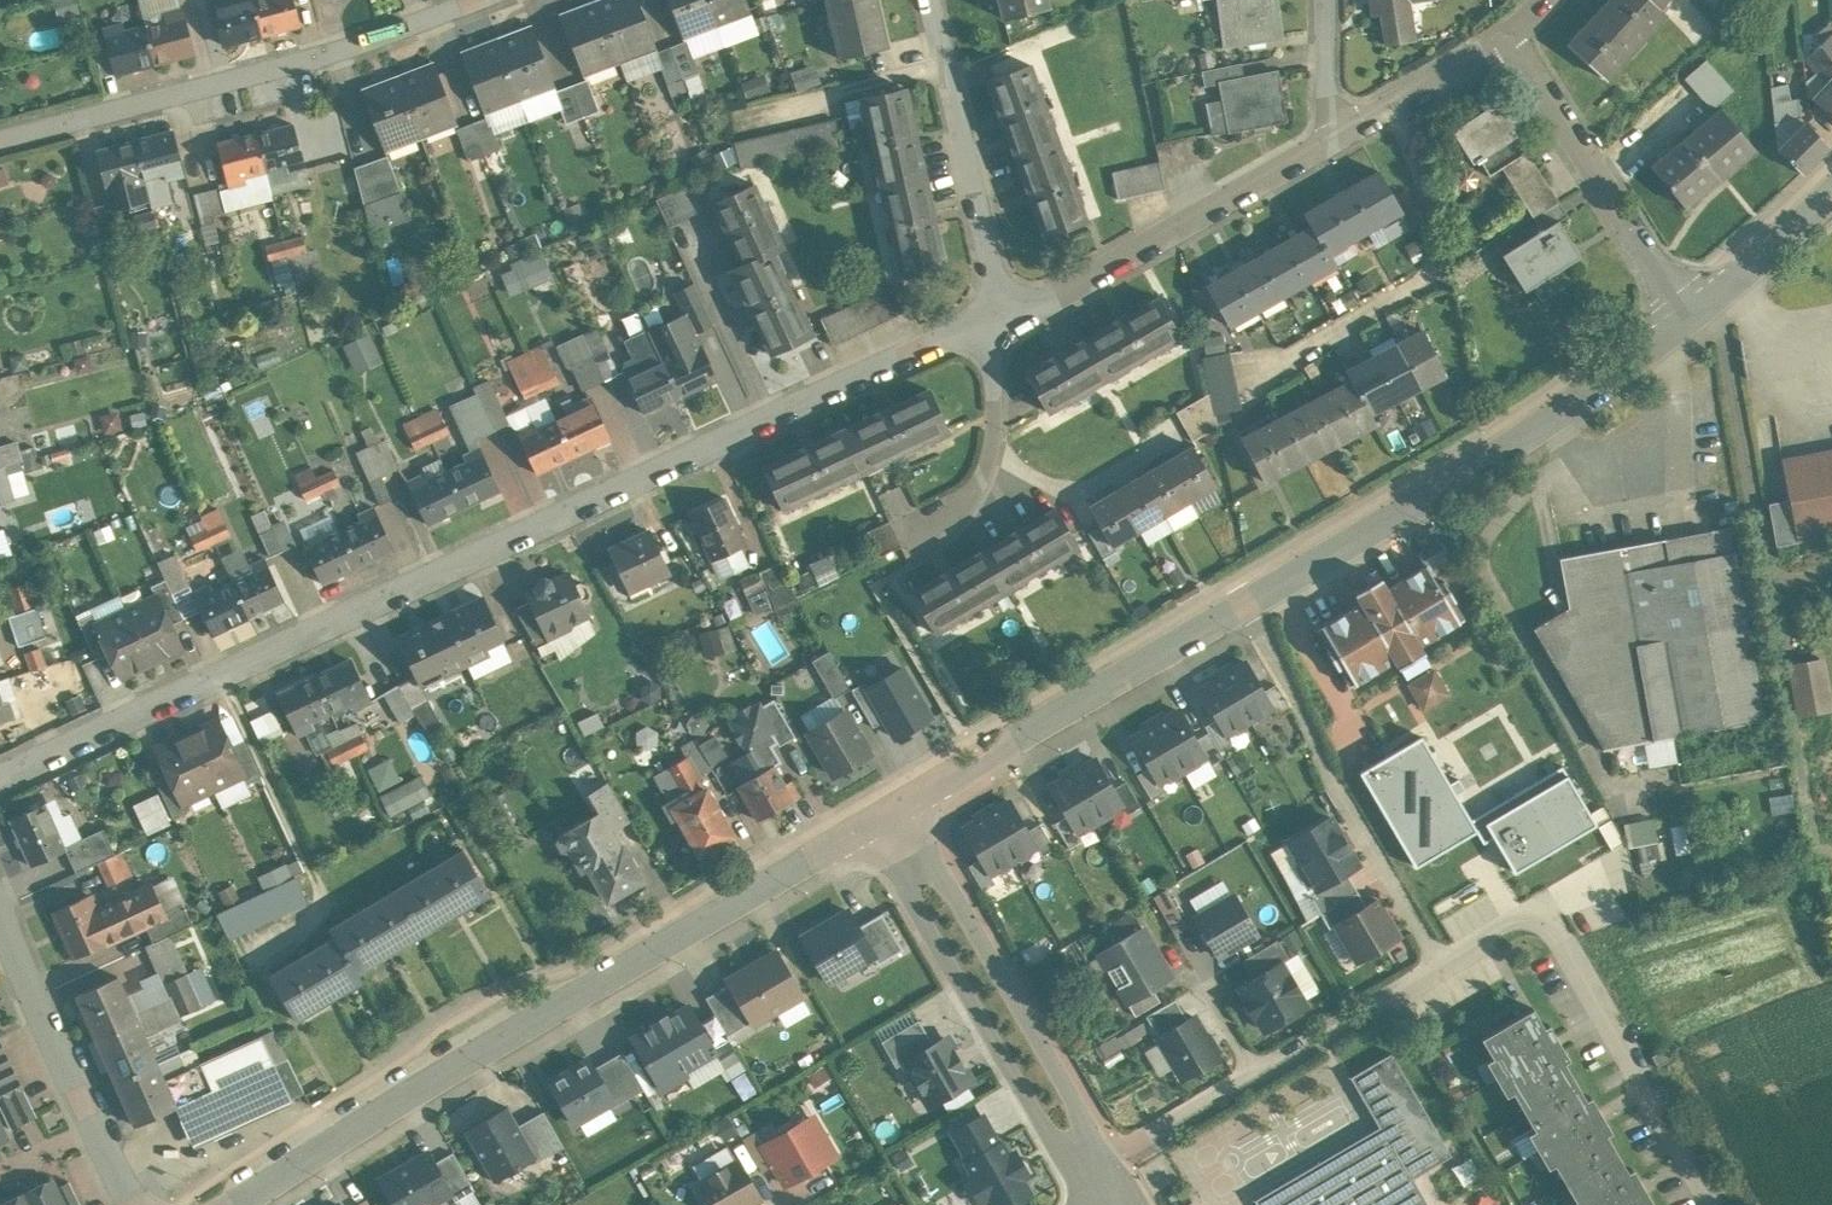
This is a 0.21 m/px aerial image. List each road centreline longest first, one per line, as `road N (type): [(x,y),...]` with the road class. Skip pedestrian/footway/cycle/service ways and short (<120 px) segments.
road 1 (residential): [(1006,320),(0,779)]
road 2 (residential): [(910,801),(1254,605),(1693,324)]
road 3 (residential): [(1120,1154),(1554,902),(1726,1204)]
road 4 (residential): [(875,820),(508,1034),(238,1204)]
road 5 (residential): [(478,0),(328,53),(0,141)]
road 6 (residential): [(875,820),(1096,1204)]
road 7 (residential): [(1120,1154),(910,801)]
road 8 (residential): [(1322,145),(1006,320)]
road 9 (residential): [(1516,33),(1693,324)]
road 10 (residential): [(932,0),(1006,320)]
road 11 (residential): [(1006,320),(1004,425),(993,467),(967,509),(895,569)]
road 12 (residential): [(107,1120),(0,894)]
road 13 (residential): [(1516,33),(1322,145)]
road 14 (residential): [(1693,324),(1831,194)]
road 15 (residential): [(1321,0),(1322,145)]

